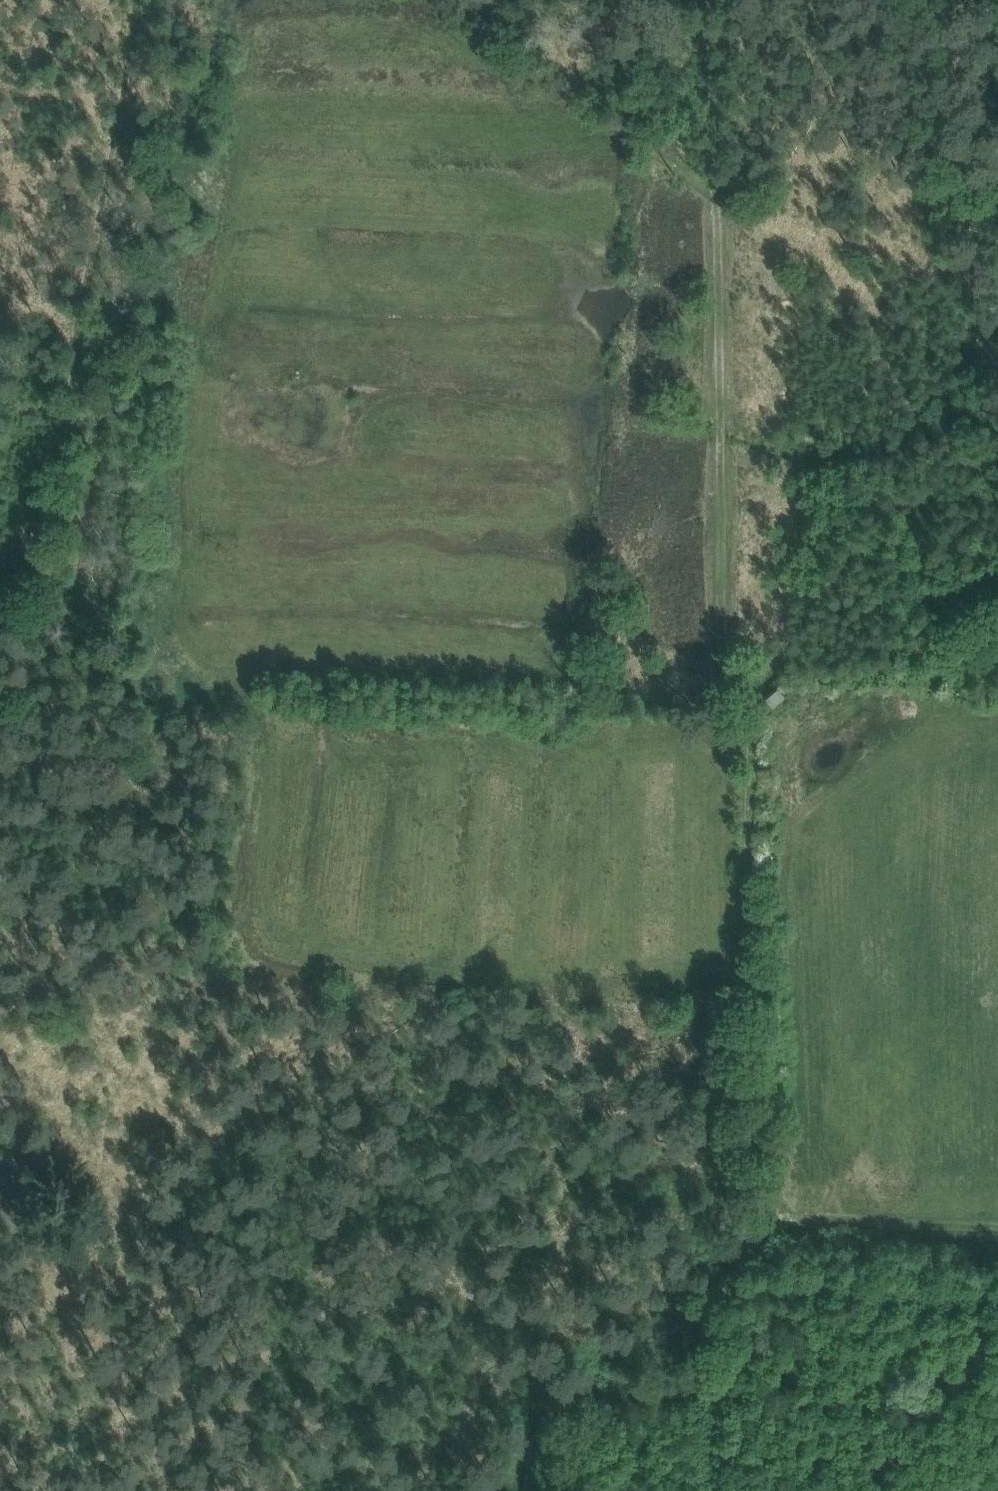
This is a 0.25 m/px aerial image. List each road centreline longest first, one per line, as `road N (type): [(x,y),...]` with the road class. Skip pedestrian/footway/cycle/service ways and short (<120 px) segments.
road 1 (track): [(726,0),(720,212),(726,656),(754,718),(751,1222),(720,1319),(712,1490)]
road 2 (track): [(0,889),(25,696),(23,627),(130,0)]
road 3 (track): [(0,1478),(750,1134)]
road 4 (track): [(542,1490),(542,1437),(568,1406),(624,1394),(714,1394)]

